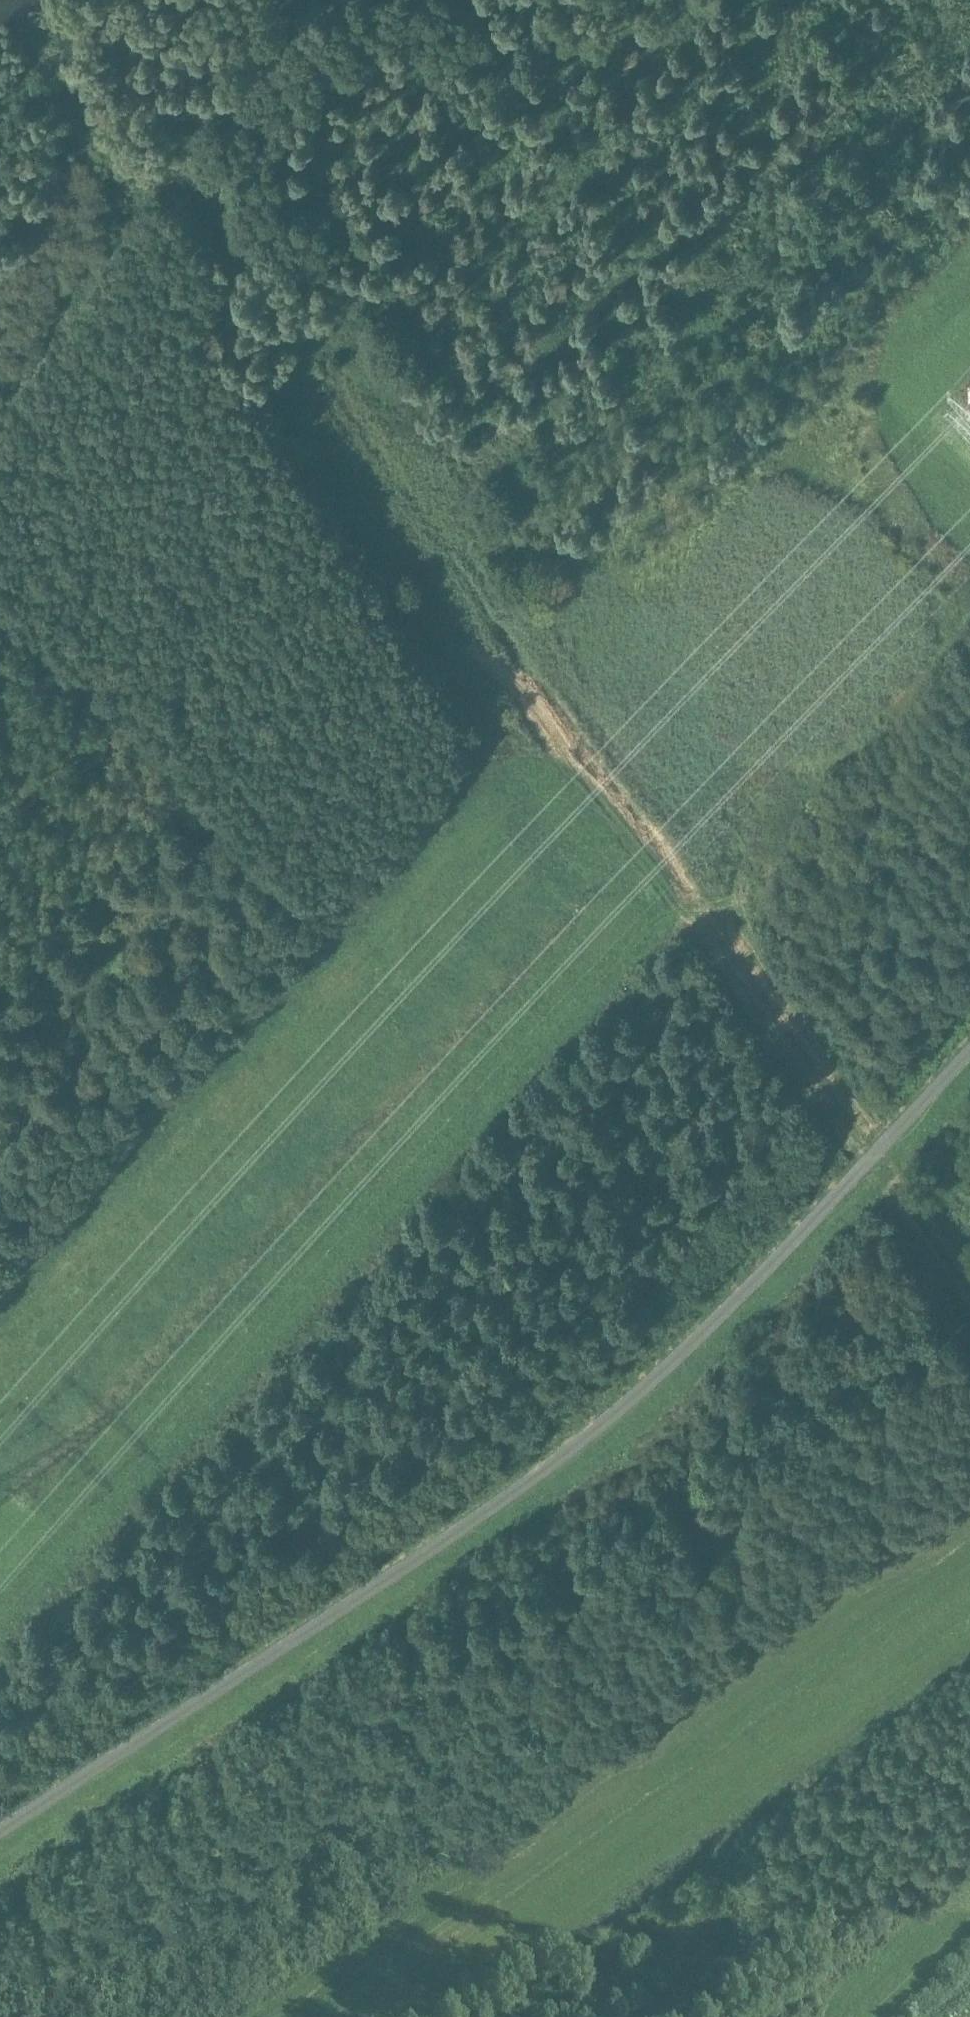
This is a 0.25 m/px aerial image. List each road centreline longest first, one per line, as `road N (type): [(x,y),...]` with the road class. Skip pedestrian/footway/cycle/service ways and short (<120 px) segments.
road 1 (unclassified): [(0,1831),(477,1521),(563,1457),(747,1291),(969,1054)]
road 2 (track): [(969,1323),(858,1173)]
road 3 (track): [(969,1267),(885,1145)]

